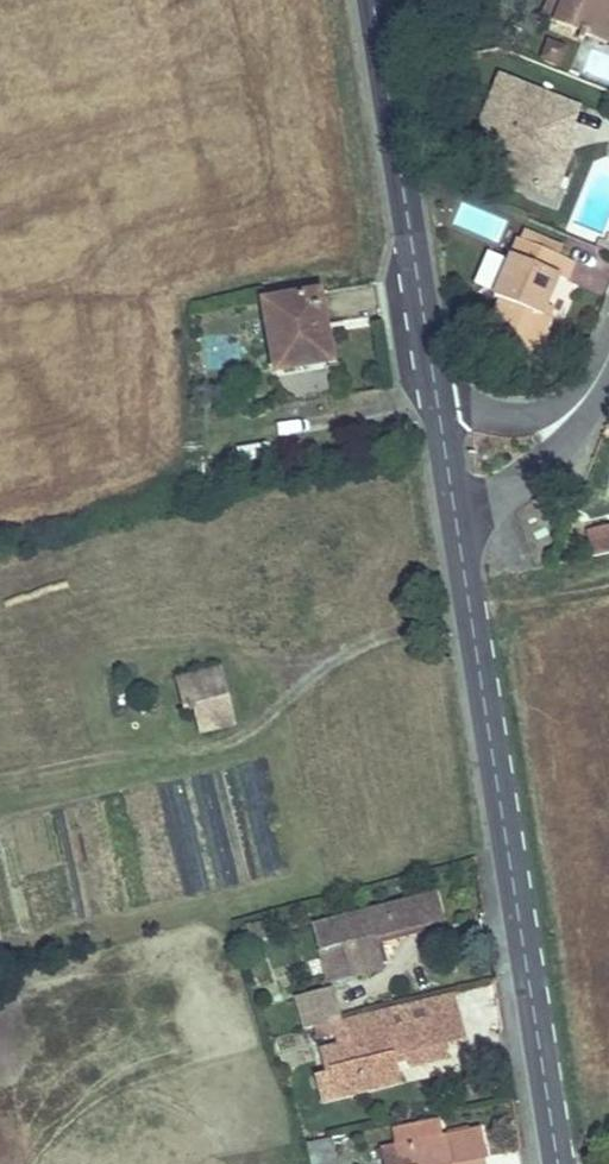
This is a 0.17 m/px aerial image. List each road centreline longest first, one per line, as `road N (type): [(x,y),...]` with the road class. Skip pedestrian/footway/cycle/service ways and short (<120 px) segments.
road 1 (secondary): [(453,510),(558,1163)]
road 2 (secondary): [(372,0),(438,415)]
road 3 (residential): [(453,510),(511,490),(551,460),(581,421),(599,378)]
road 4 (residential): [(599,378),(561,408),(529,418),(438,415)]

